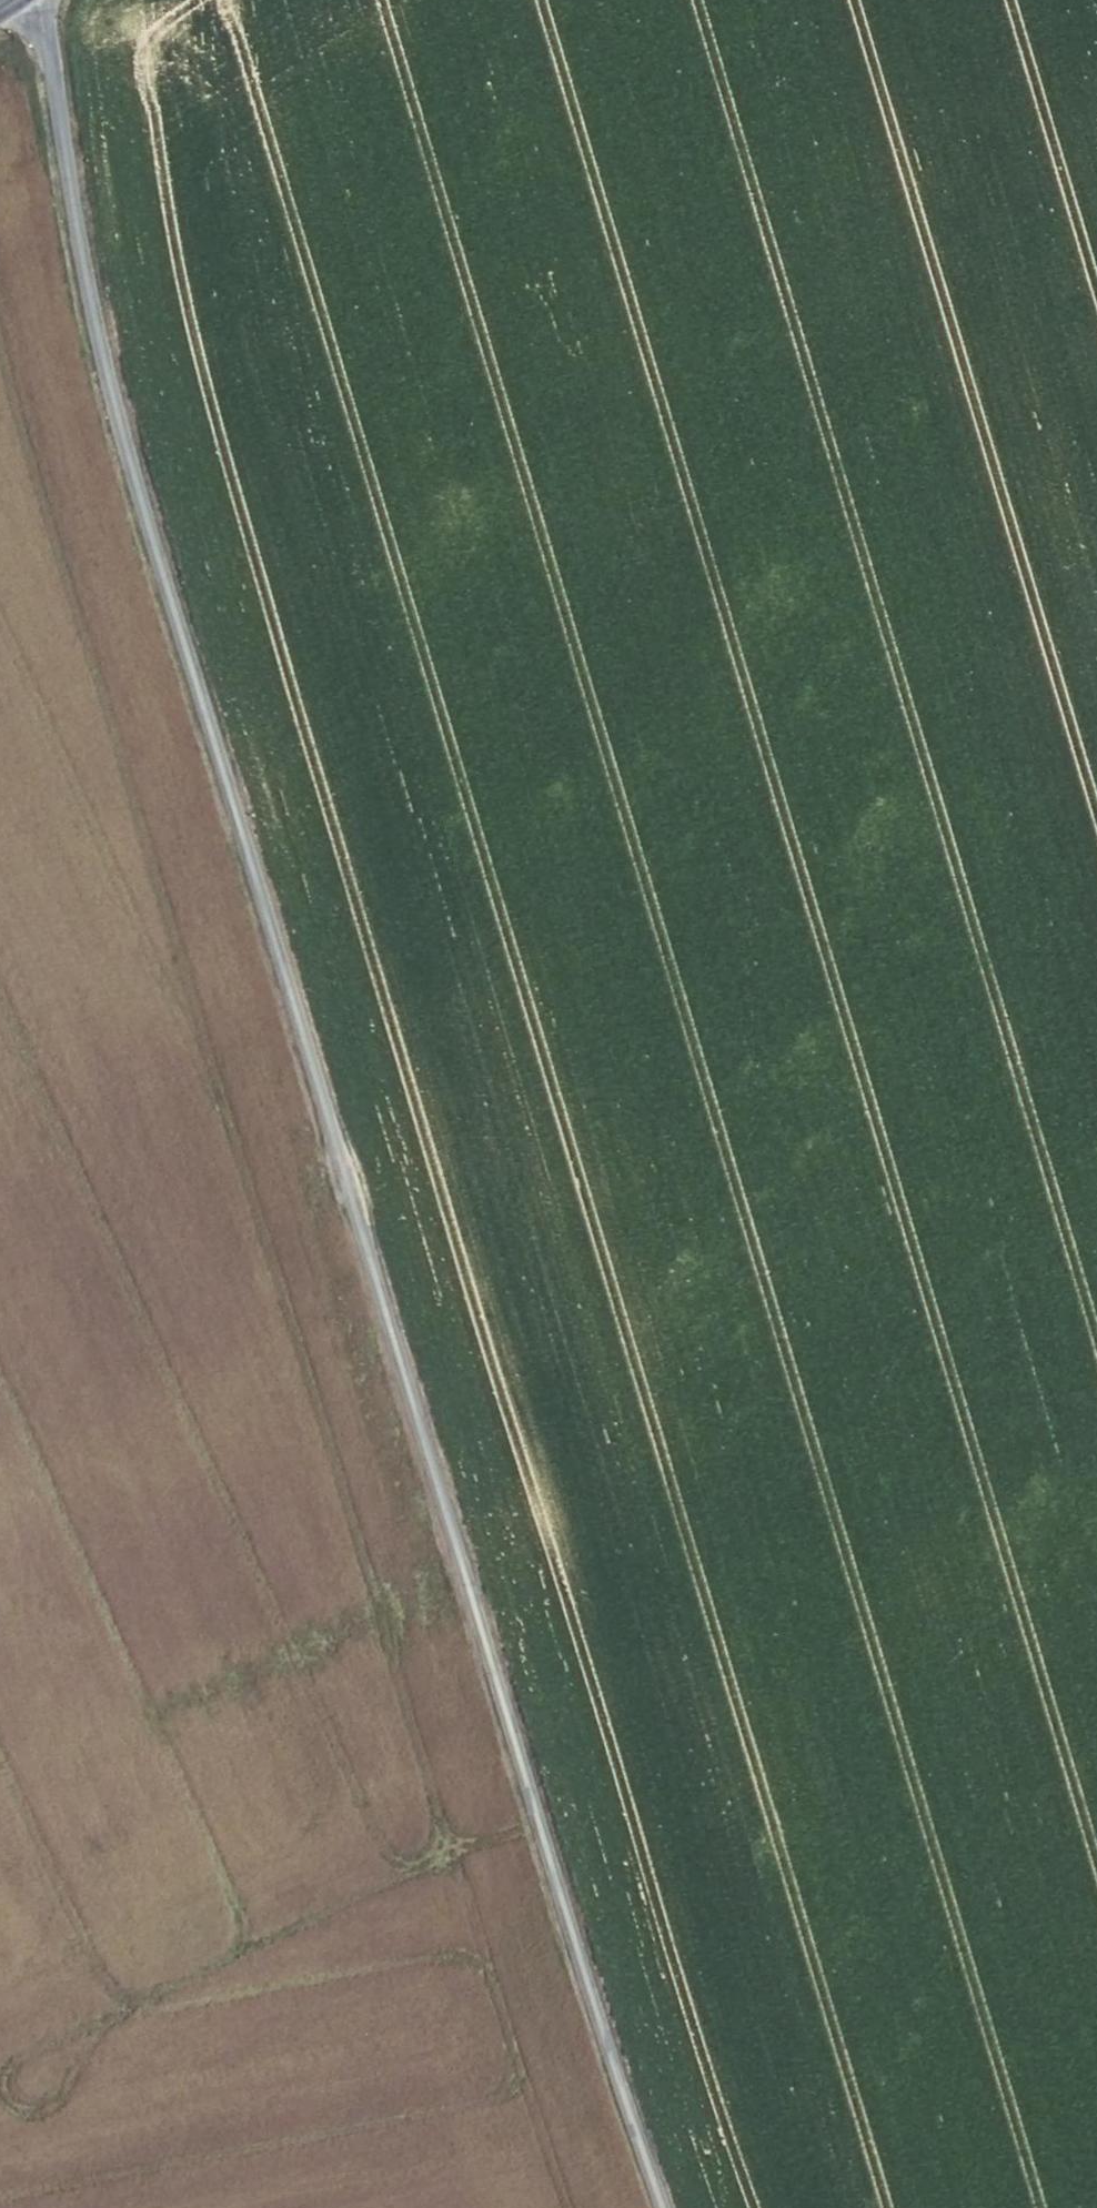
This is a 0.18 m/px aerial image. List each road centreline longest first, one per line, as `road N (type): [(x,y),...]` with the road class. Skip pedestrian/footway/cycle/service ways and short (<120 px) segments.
road 1 (unclassified): [(22,0),(47,76),(84,293),(127,462),(576,1962),(663,2207)]

